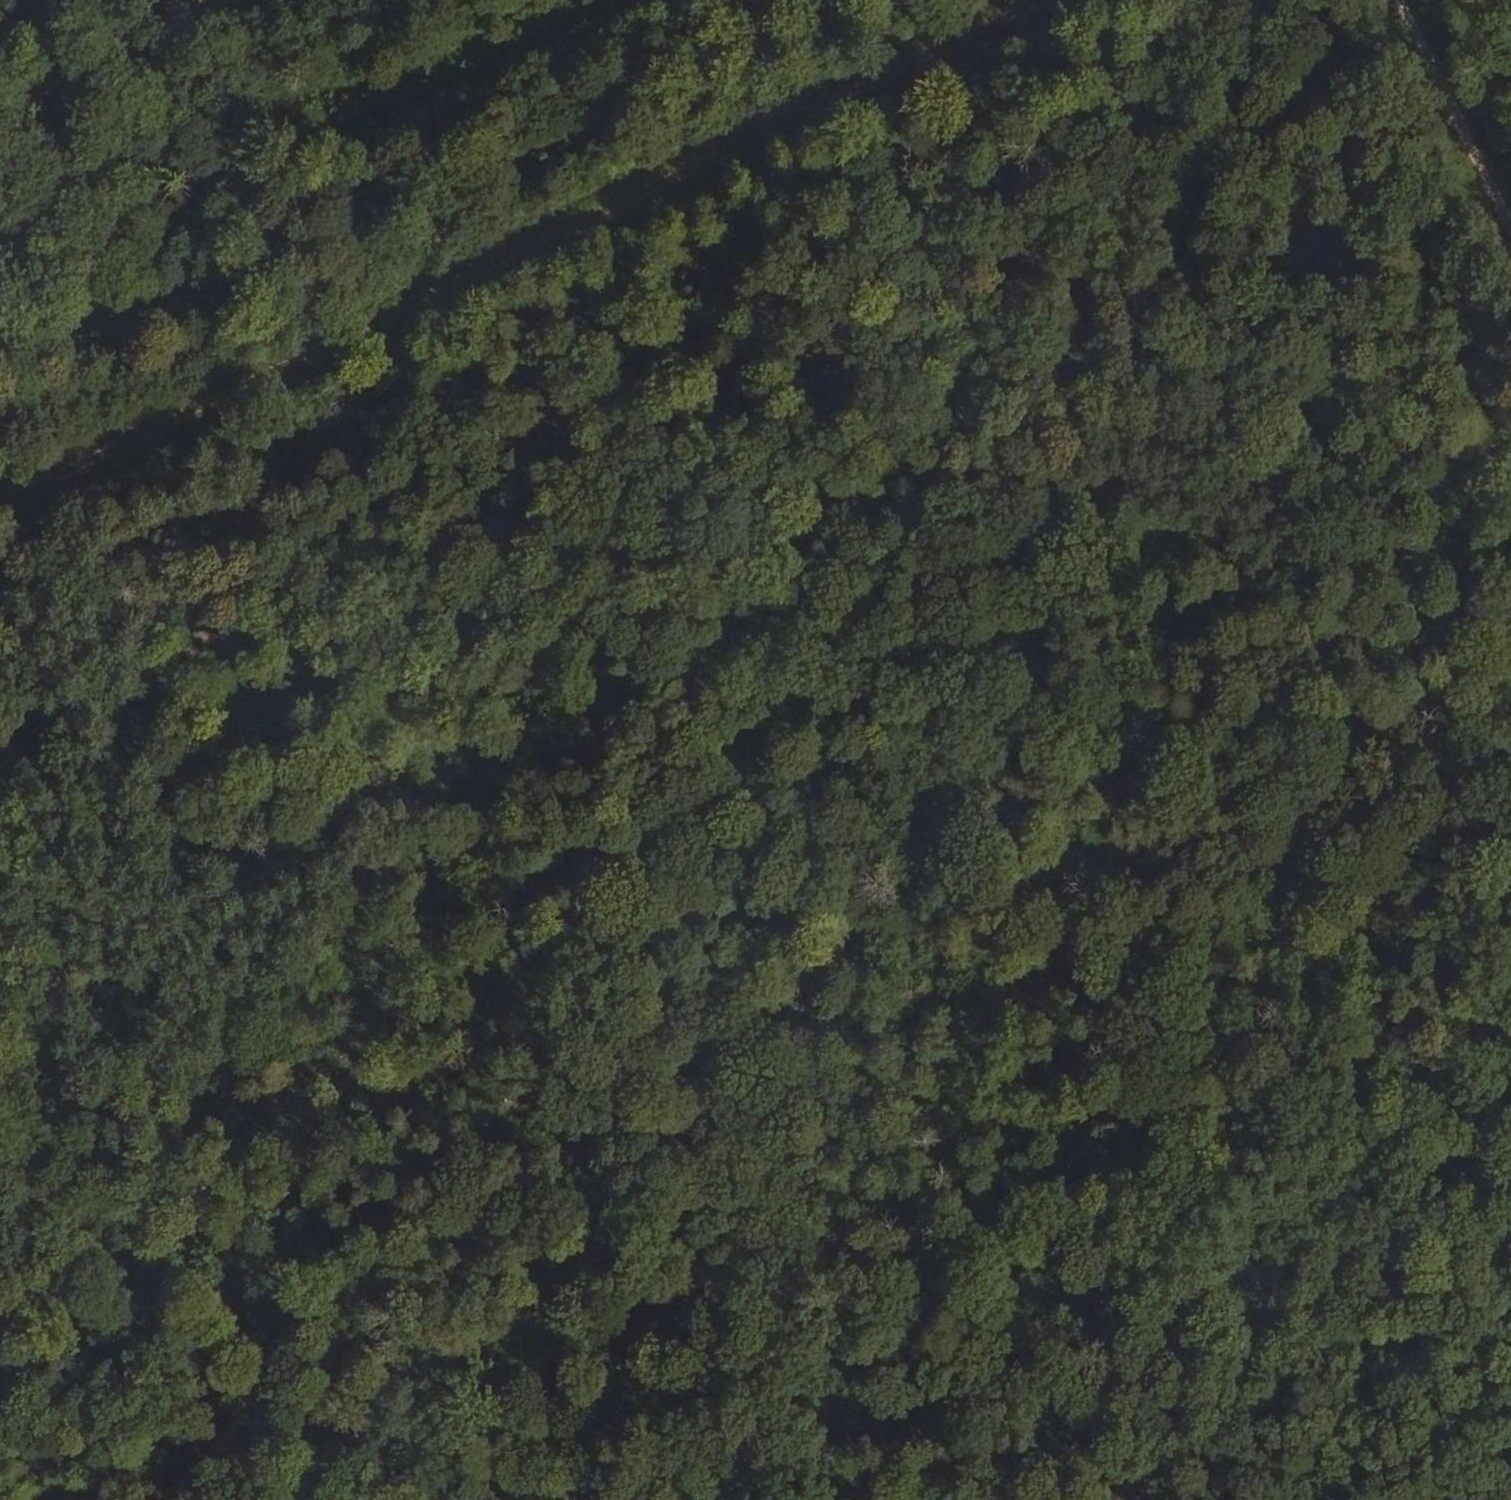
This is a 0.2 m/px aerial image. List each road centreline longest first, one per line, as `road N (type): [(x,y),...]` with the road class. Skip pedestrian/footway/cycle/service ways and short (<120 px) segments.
road 1 (track): [(1067,0),(0,488)]
road 2 (track): [(1407,0),(1510,208)]

